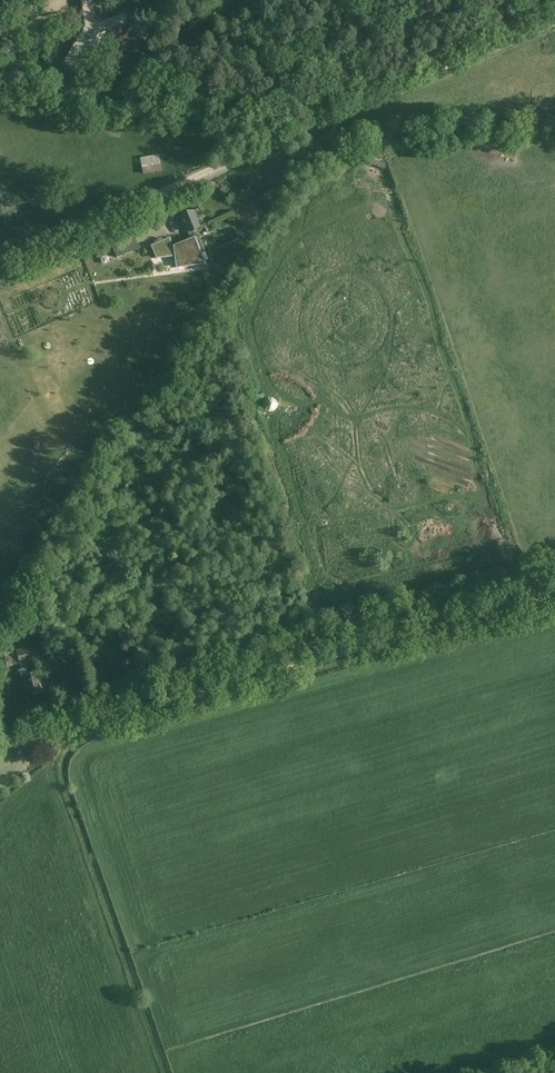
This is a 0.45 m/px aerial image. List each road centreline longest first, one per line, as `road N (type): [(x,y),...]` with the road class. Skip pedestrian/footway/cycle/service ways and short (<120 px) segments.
road 1 (unclassified): [(0,258),(554,18)]
road 2 (track): [(554,593),(0,747)]

